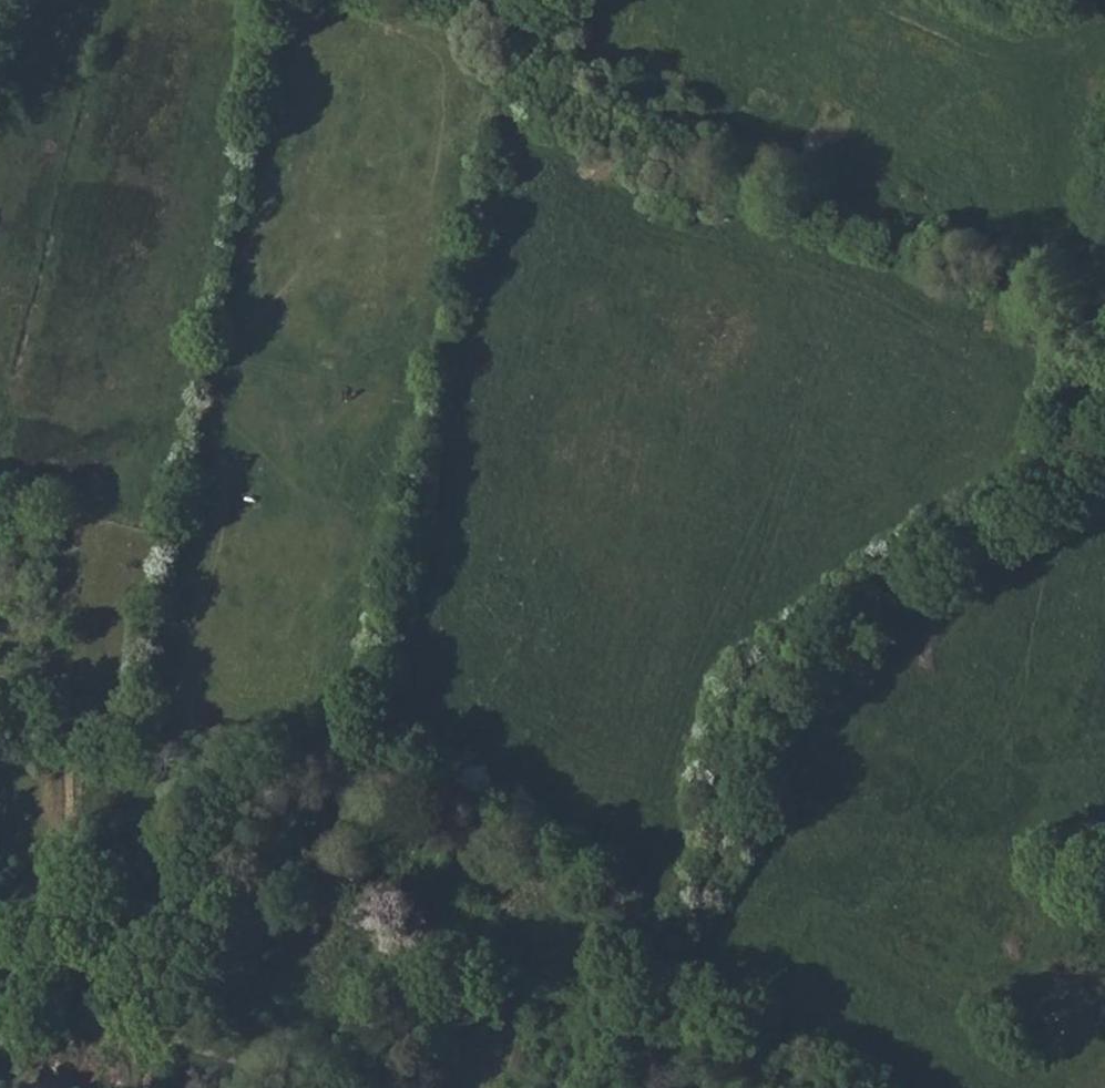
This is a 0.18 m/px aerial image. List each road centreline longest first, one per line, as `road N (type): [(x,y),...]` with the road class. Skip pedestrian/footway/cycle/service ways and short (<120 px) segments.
road 1 (track): [(848,1087),(798,1063),(579,871),(348,768),(86,733),(0,740)]

